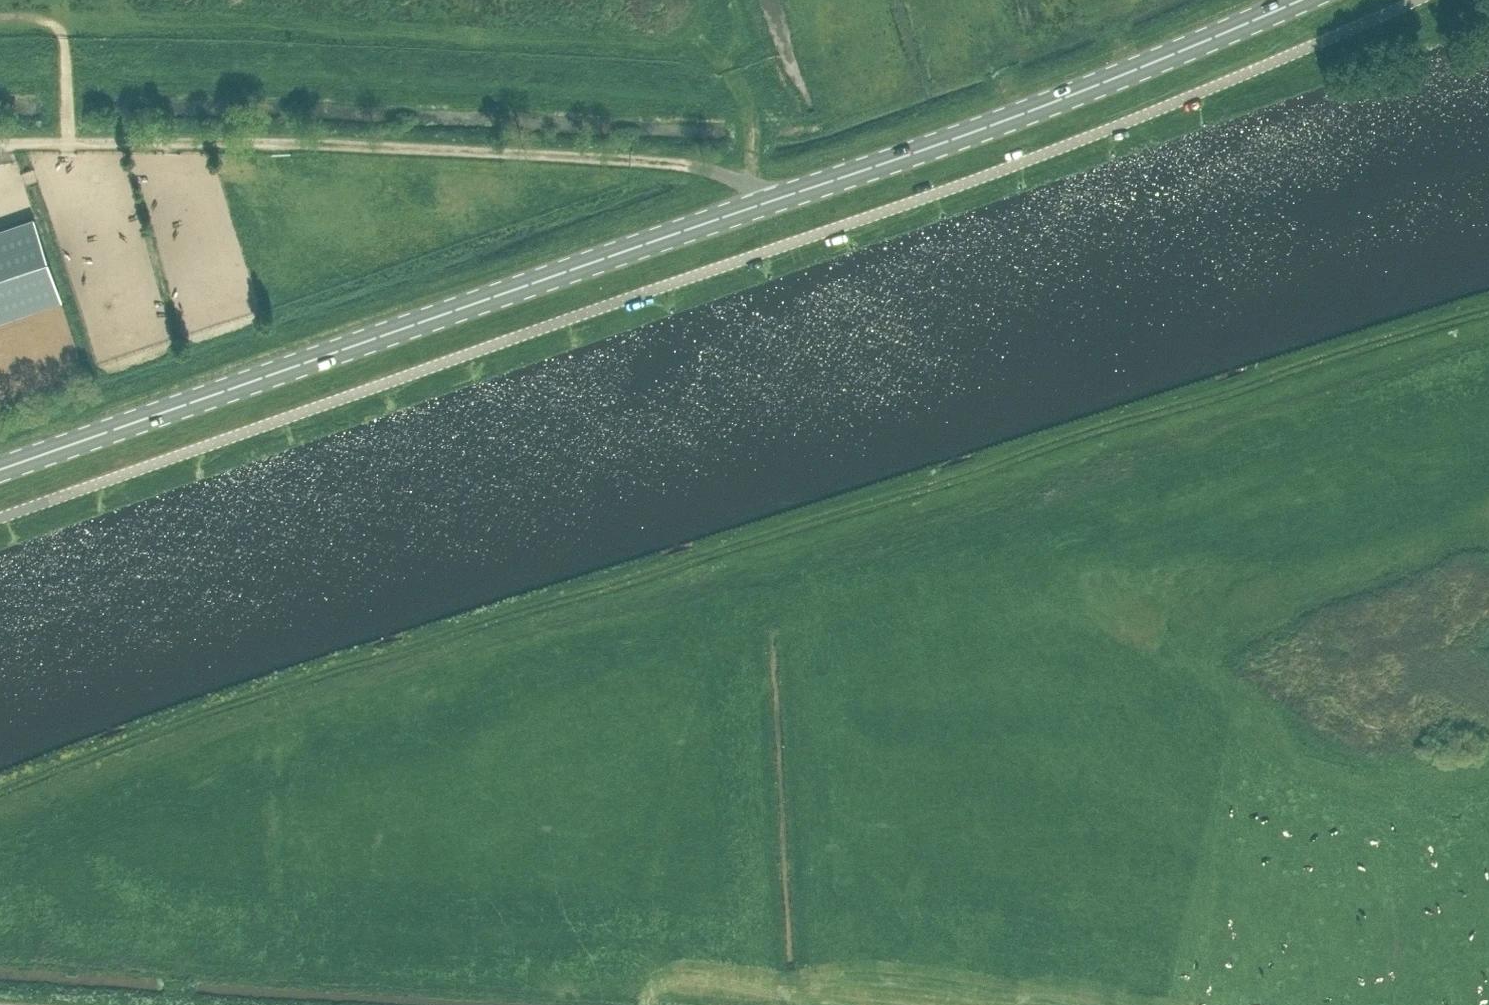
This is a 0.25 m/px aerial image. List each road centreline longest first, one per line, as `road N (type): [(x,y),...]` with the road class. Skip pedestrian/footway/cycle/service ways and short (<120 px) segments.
road 1 (primary): [(0,468),(1003,119),(1295,0)]
road 2 (track): [(0,21),(672,47),(725,64)]
road 3 (track): [(733,0),(737,33),(725,64),(751,148),(738,180)]
road 4 (track): [(64,21),(68,141)]

